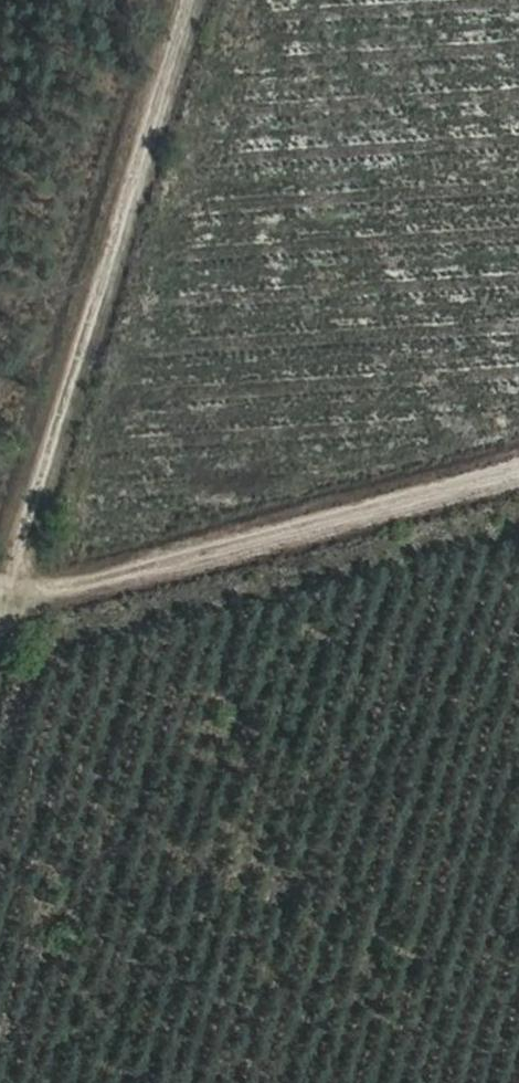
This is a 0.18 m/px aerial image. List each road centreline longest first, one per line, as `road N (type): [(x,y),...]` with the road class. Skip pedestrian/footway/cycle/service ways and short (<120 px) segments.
road 1 (track): [(0,673),(205,0)]
road 2 (track): [(0,594),(25,598),(518,469)]

